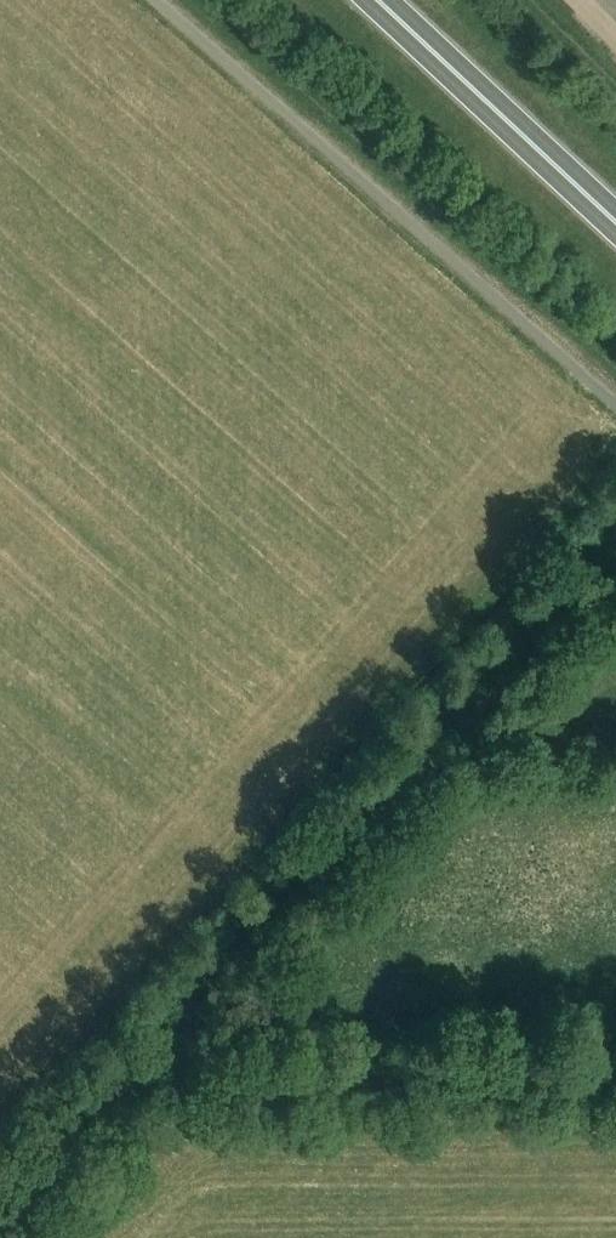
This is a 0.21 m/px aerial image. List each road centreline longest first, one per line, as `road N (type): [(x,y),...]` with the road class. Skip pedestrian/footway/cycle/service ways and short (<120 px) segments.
road 1 (trunk): [(615,221),(379,0)]

